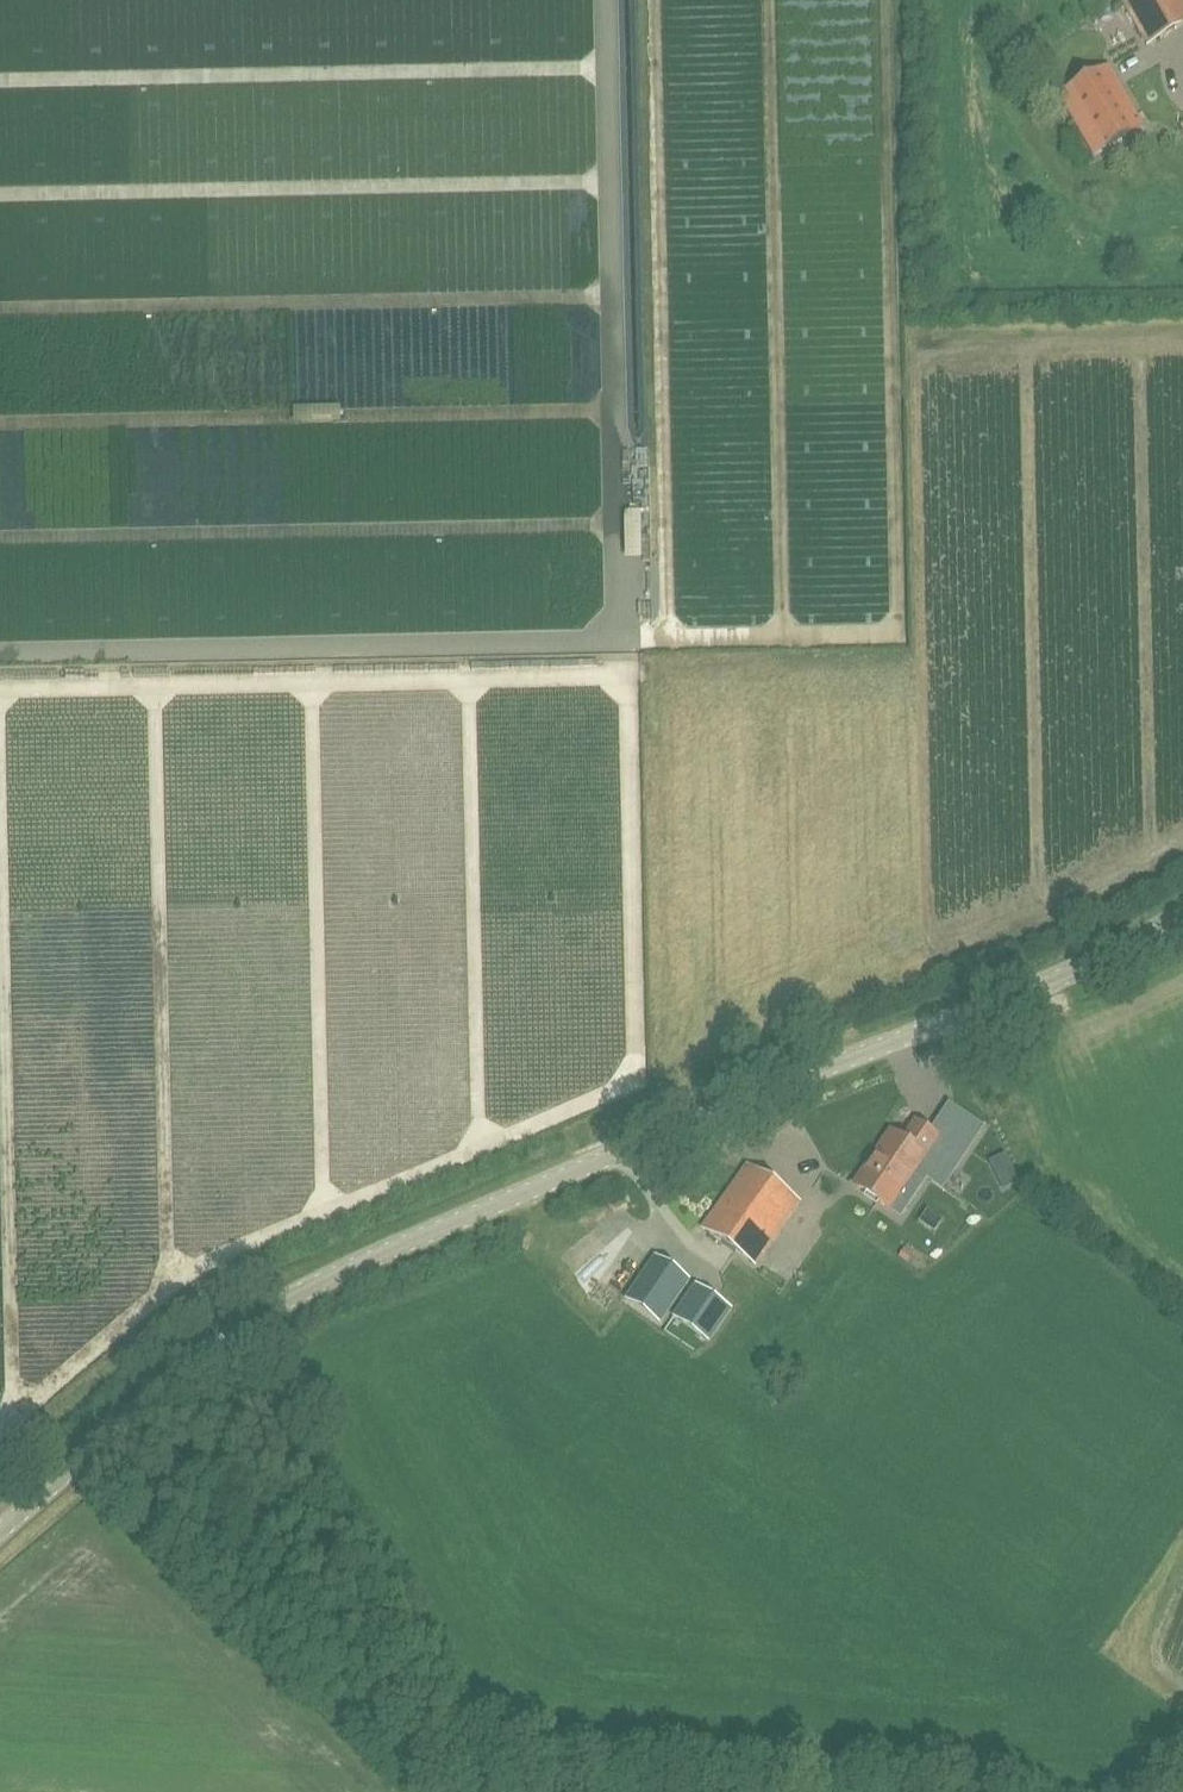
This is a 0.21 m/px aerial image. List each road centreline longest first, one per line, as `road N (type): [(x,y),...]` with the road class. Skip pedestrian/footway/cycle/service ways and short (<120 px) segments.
road 1 (unclassified): [(0,1531),(215,1349),(287,1301),(503,1201),(1035,988),(1182,917)]

